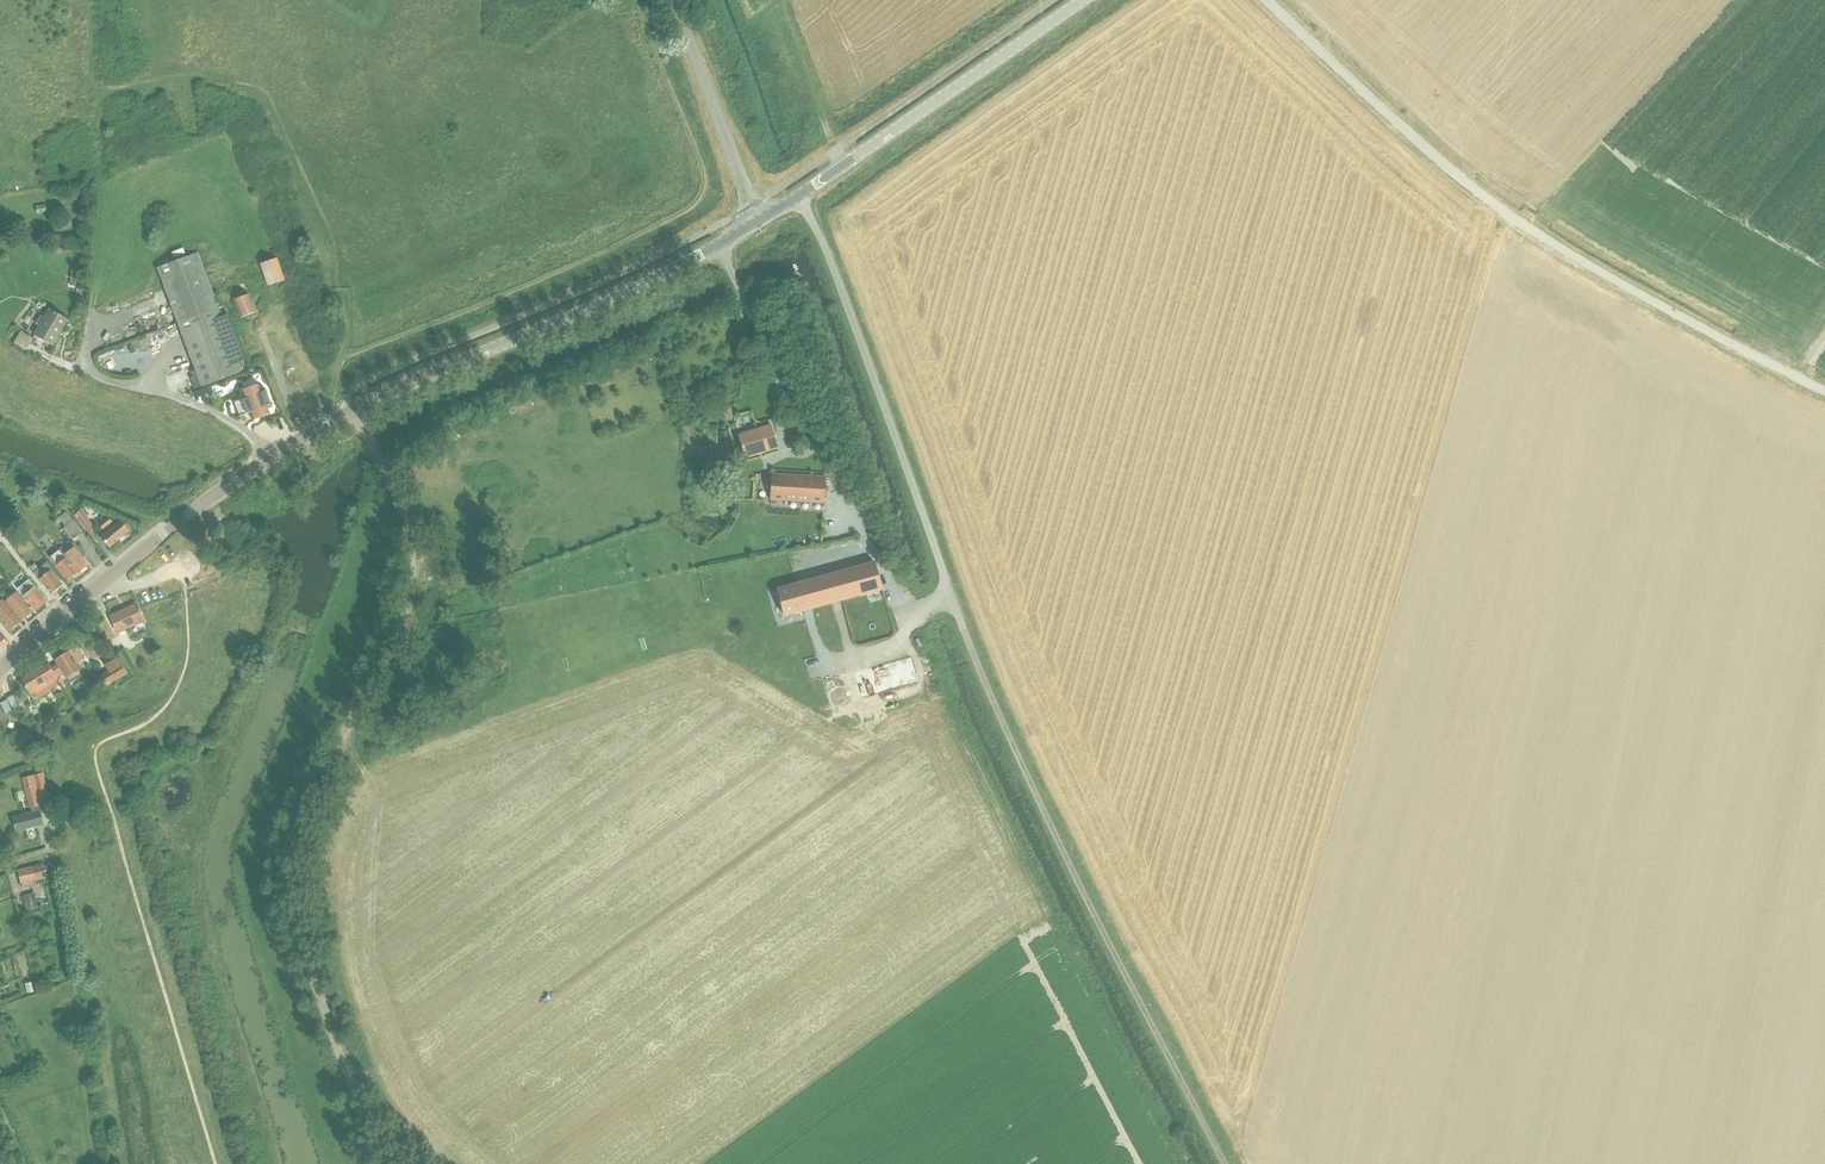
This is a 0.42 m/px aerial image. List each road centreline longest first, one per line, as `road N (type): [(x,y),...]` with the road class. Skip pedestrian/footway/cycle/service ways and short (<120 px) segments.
road 1 (unclassified): [(1225,1163),(1003,726),(828,257),(796,196)]
road 2 (unclassified): [(392,1163),(357,1108),(285,870),(303,812),(405,612),(412,580),(408,520),(353,410)]
road 3 (unclassified): [(1824,391),(1515,219),(1438,161),(1267,0)]
road 4 (track): [(633,0),(704,167),(696,208),(506,298),(342,360)]
road 5 (tertiary): [(353,410),(618,295),(756,222)]
road 6 (tertiary): [(0,670),(194,510),(353,410)]
road 7 (tertiary): [(796,196),(1083,0)]
road 8 (unclassified): [(756,222),(674,0)]

